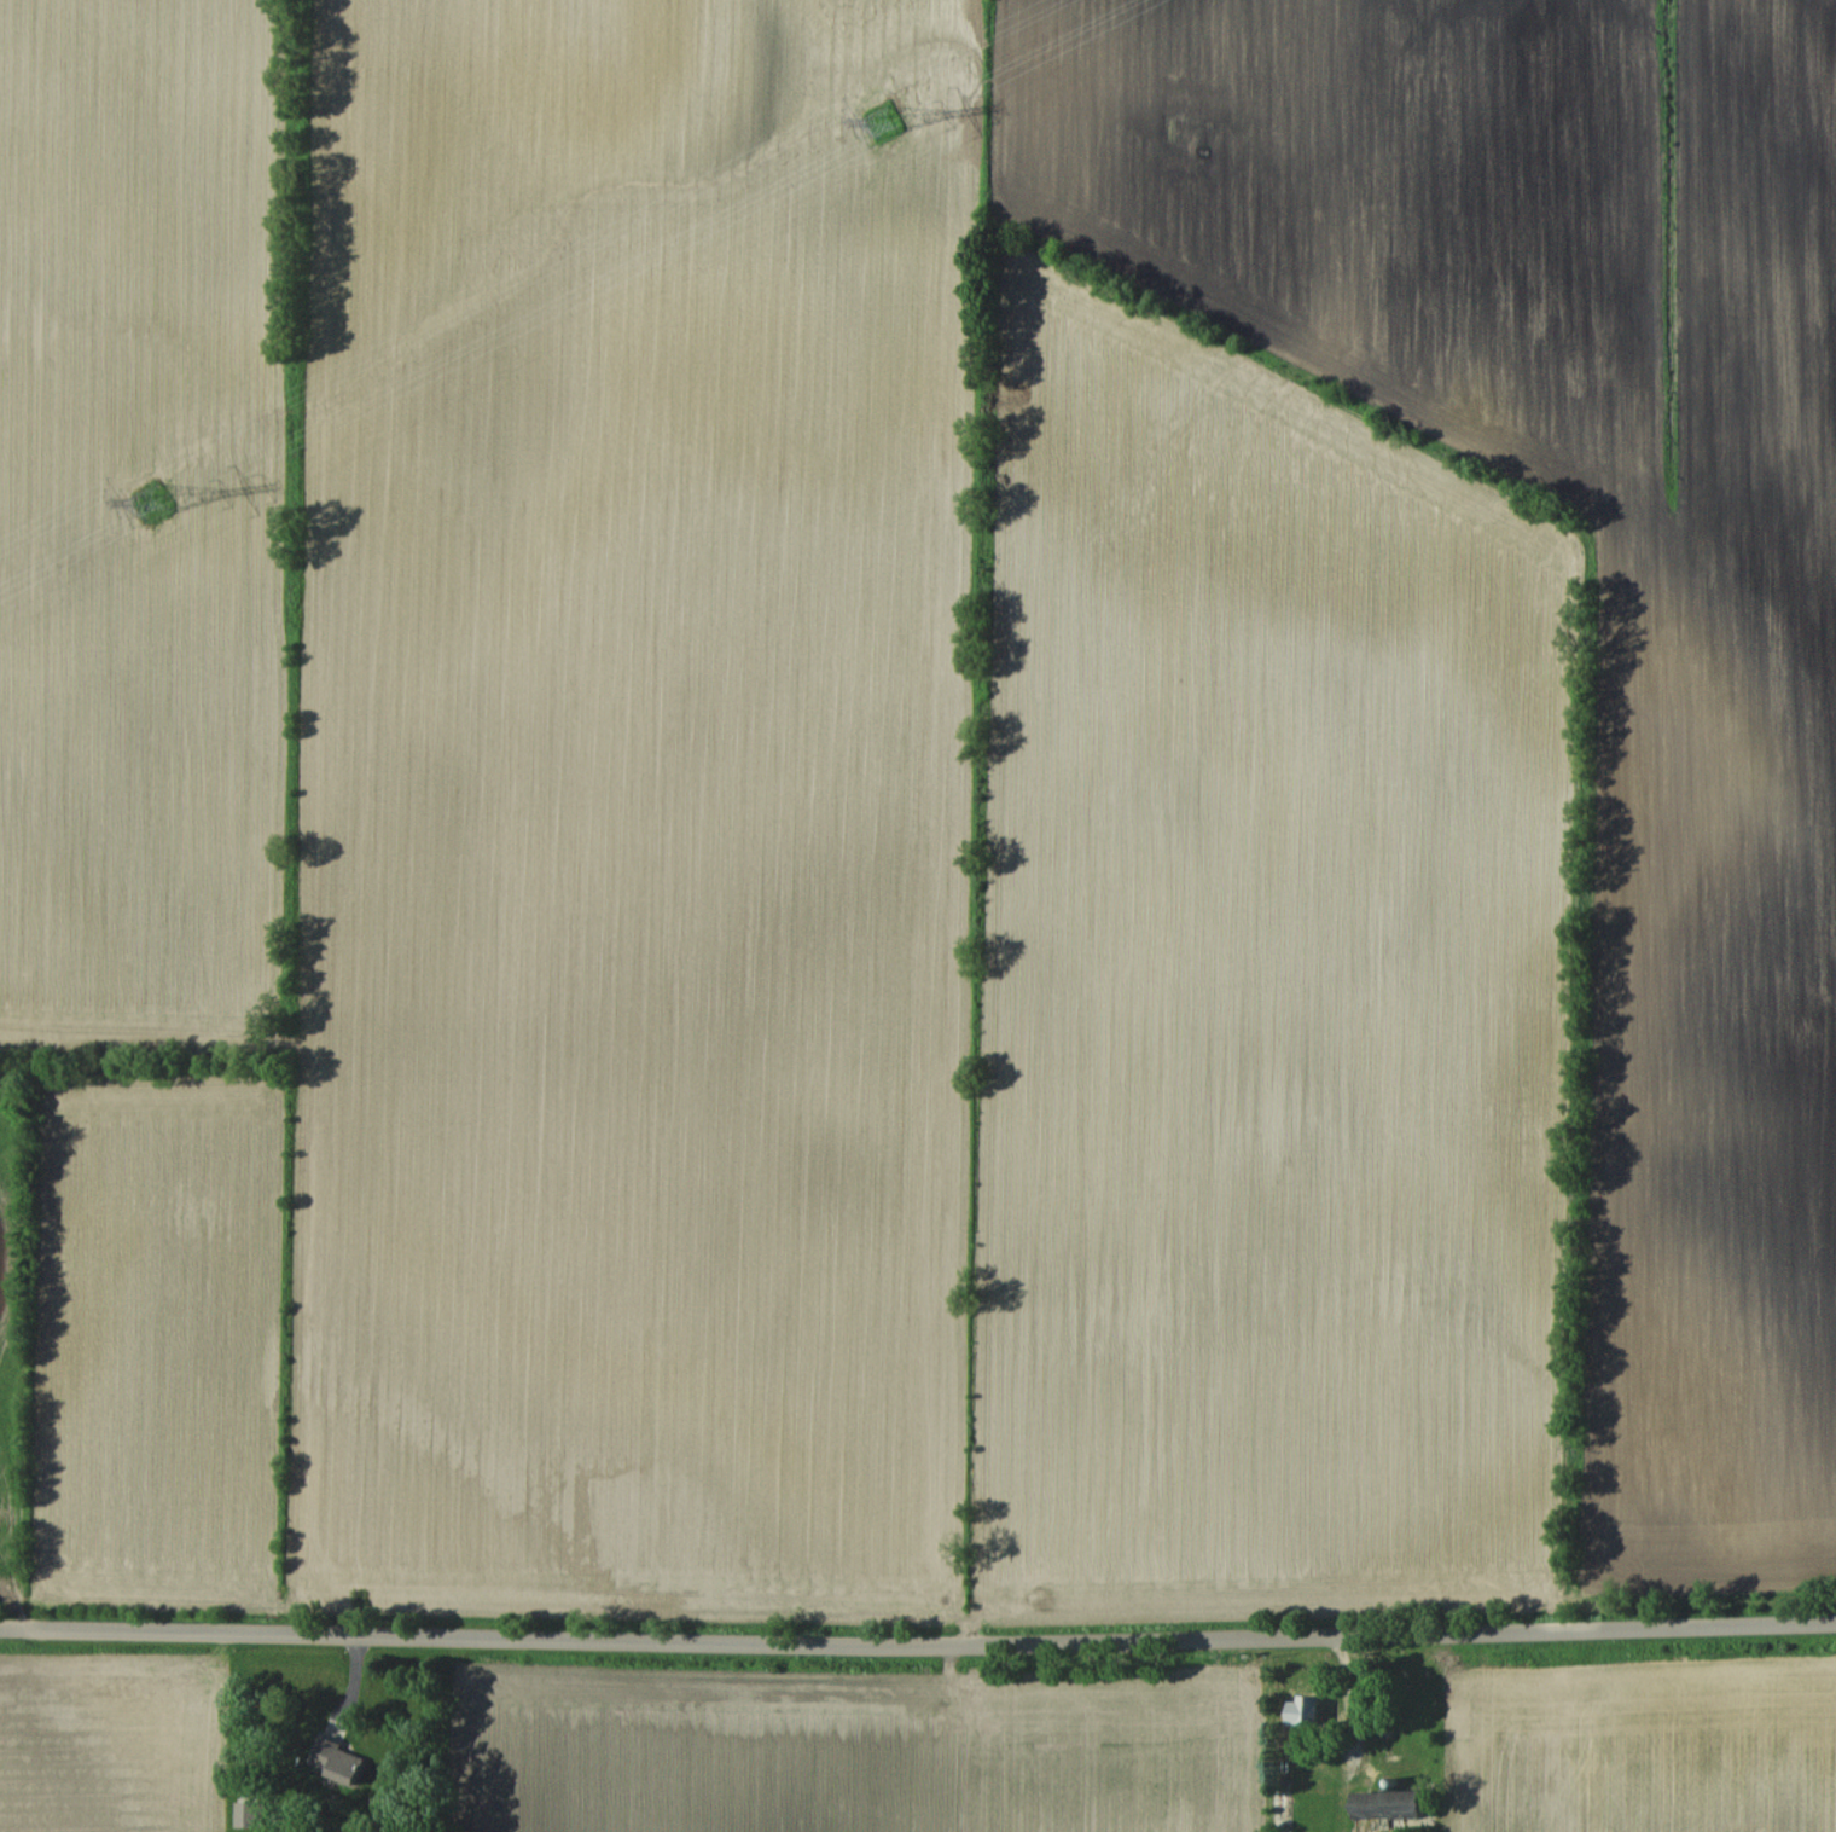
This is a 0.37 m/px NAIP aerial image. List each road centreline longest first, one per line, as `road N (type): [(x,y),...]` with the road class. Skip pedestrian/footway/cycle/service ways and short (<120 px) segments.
road 1 (residential): [(1835,1622),(993,1642),(0,1627)]

